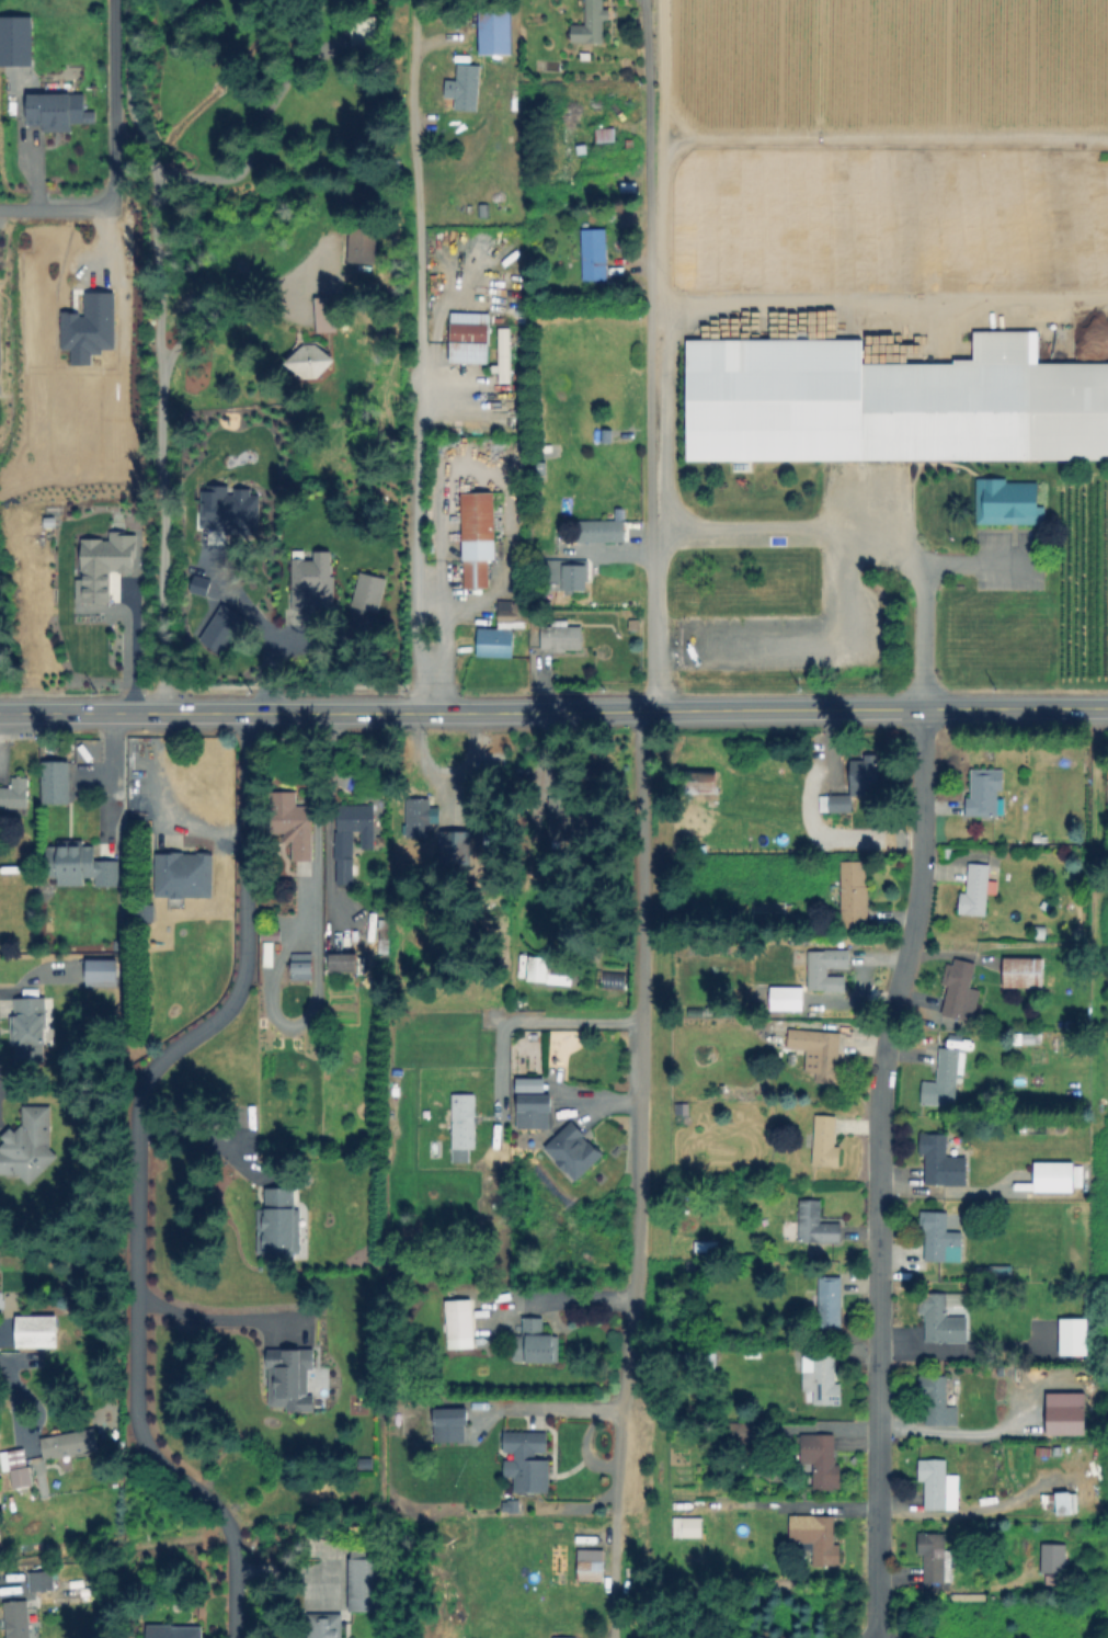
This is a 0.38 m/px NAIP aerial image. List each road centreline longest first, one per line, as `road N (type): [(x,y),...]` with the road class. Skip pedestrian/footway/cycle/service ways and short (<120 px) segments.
road 1 (residential): [(245,712),(243,976),(226,1010),(159,1060),(137,1113),(138,1426),(156,1457),(208,1500),(229,1534),(235,1637)]
road 2 (trunk): [(169,710),(1107,707)]
road 3 (residential): [(873,1637),(878,1124),(924,872),(921,707)]
road 4 (residential): [(0,208),(87,207),(111,193),(113,0)]
road 5 (trunk): [(0,711),(169,710)]

